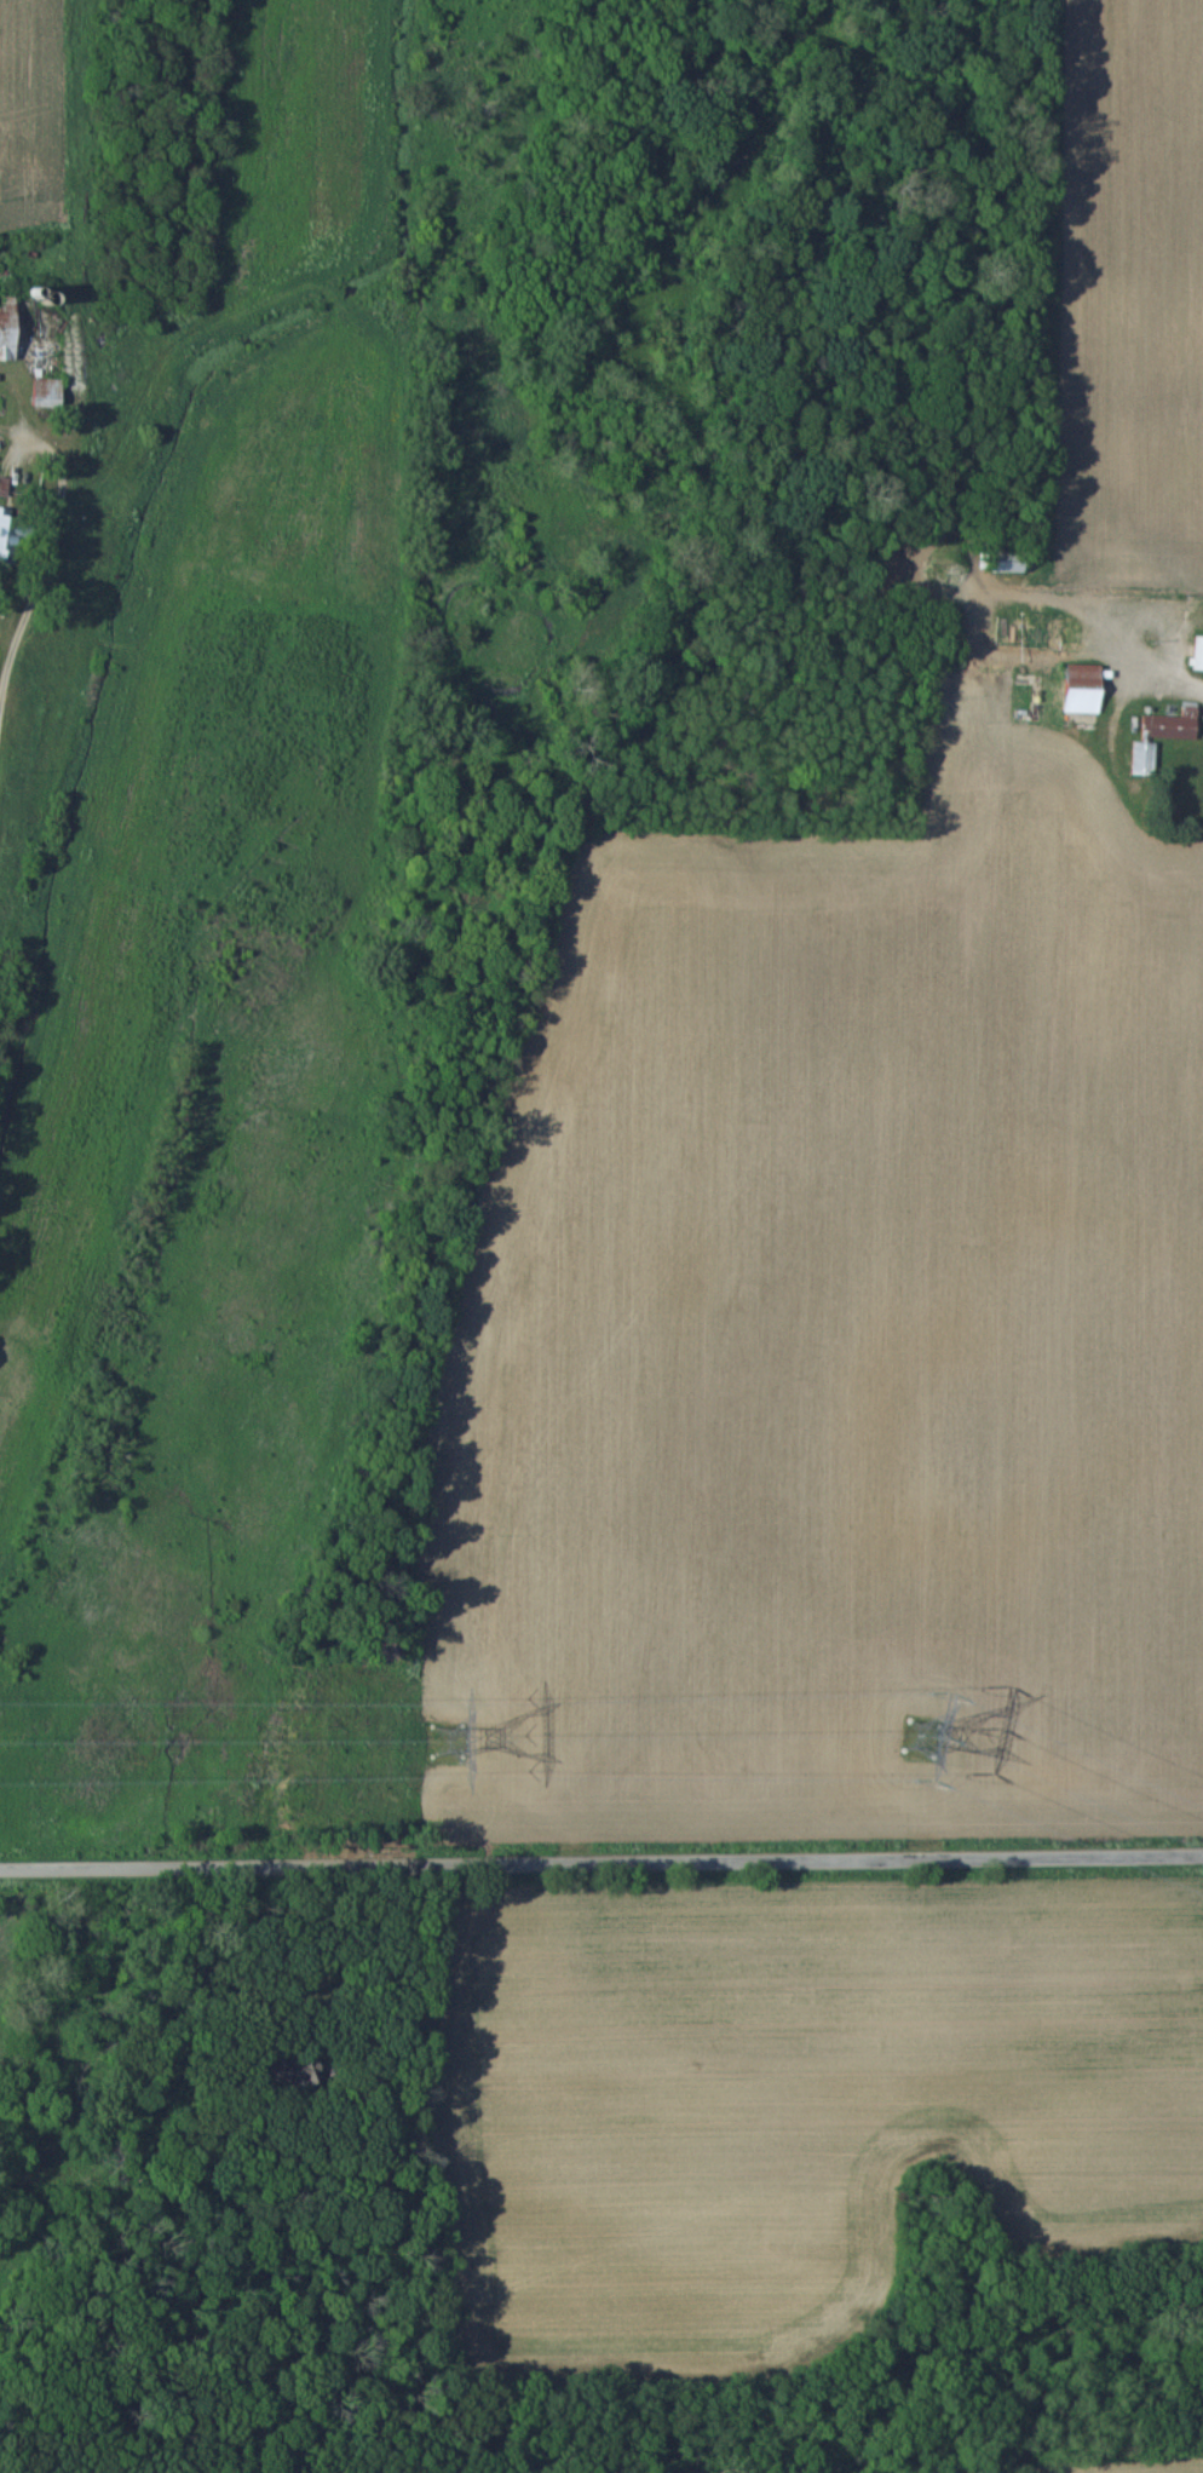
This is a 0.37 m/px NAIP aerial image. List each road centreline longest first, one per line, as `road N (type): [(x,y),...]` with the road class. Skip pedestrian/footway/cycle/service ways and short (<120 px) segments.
road 1 (residential): [(0,1864),(1202,1849)]

